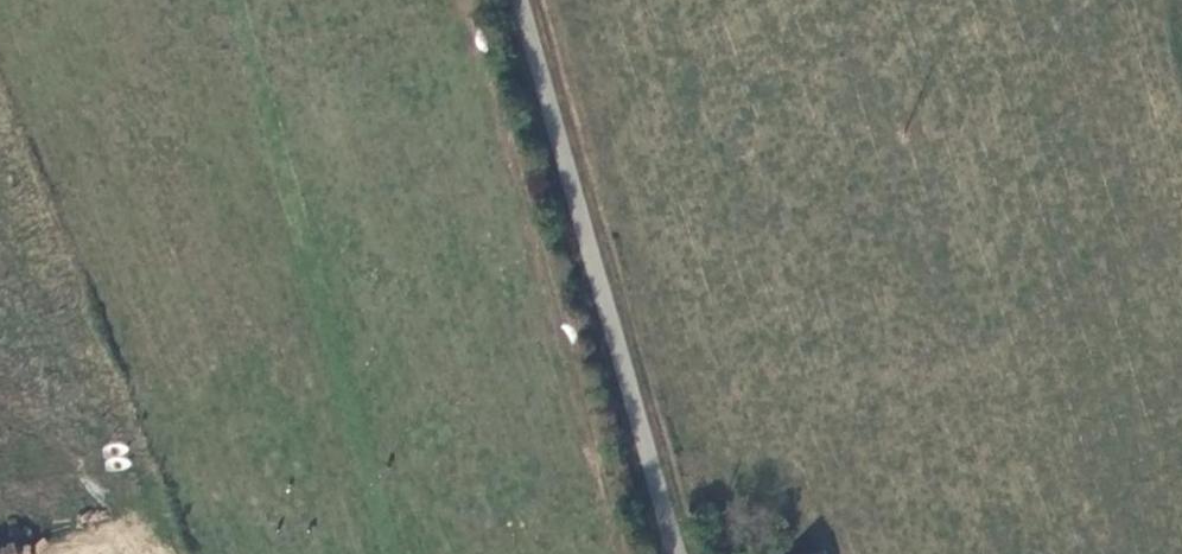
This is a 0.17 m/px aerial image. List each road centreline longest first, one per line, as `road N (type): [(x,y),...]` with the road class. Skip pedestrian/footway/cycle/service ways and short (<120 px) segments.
road 1 (residential): [(518,0),(676,553)]

